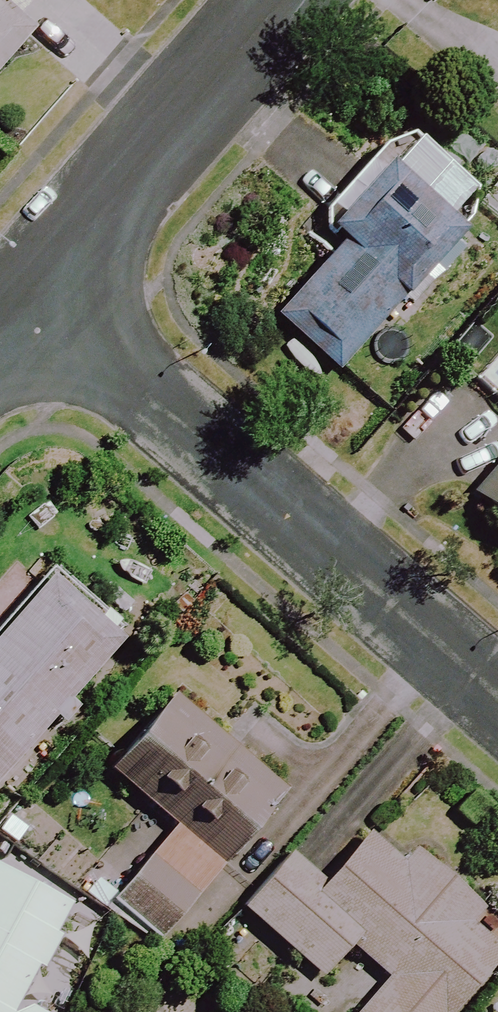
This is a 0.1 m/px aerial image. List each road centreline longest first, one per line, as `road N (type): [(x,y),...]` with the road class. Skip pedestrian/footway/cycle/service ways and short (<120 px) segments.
road 1 (residential): [(31,285),(497,697)]
road 2 (residential): [(31,285),(281,0)]

